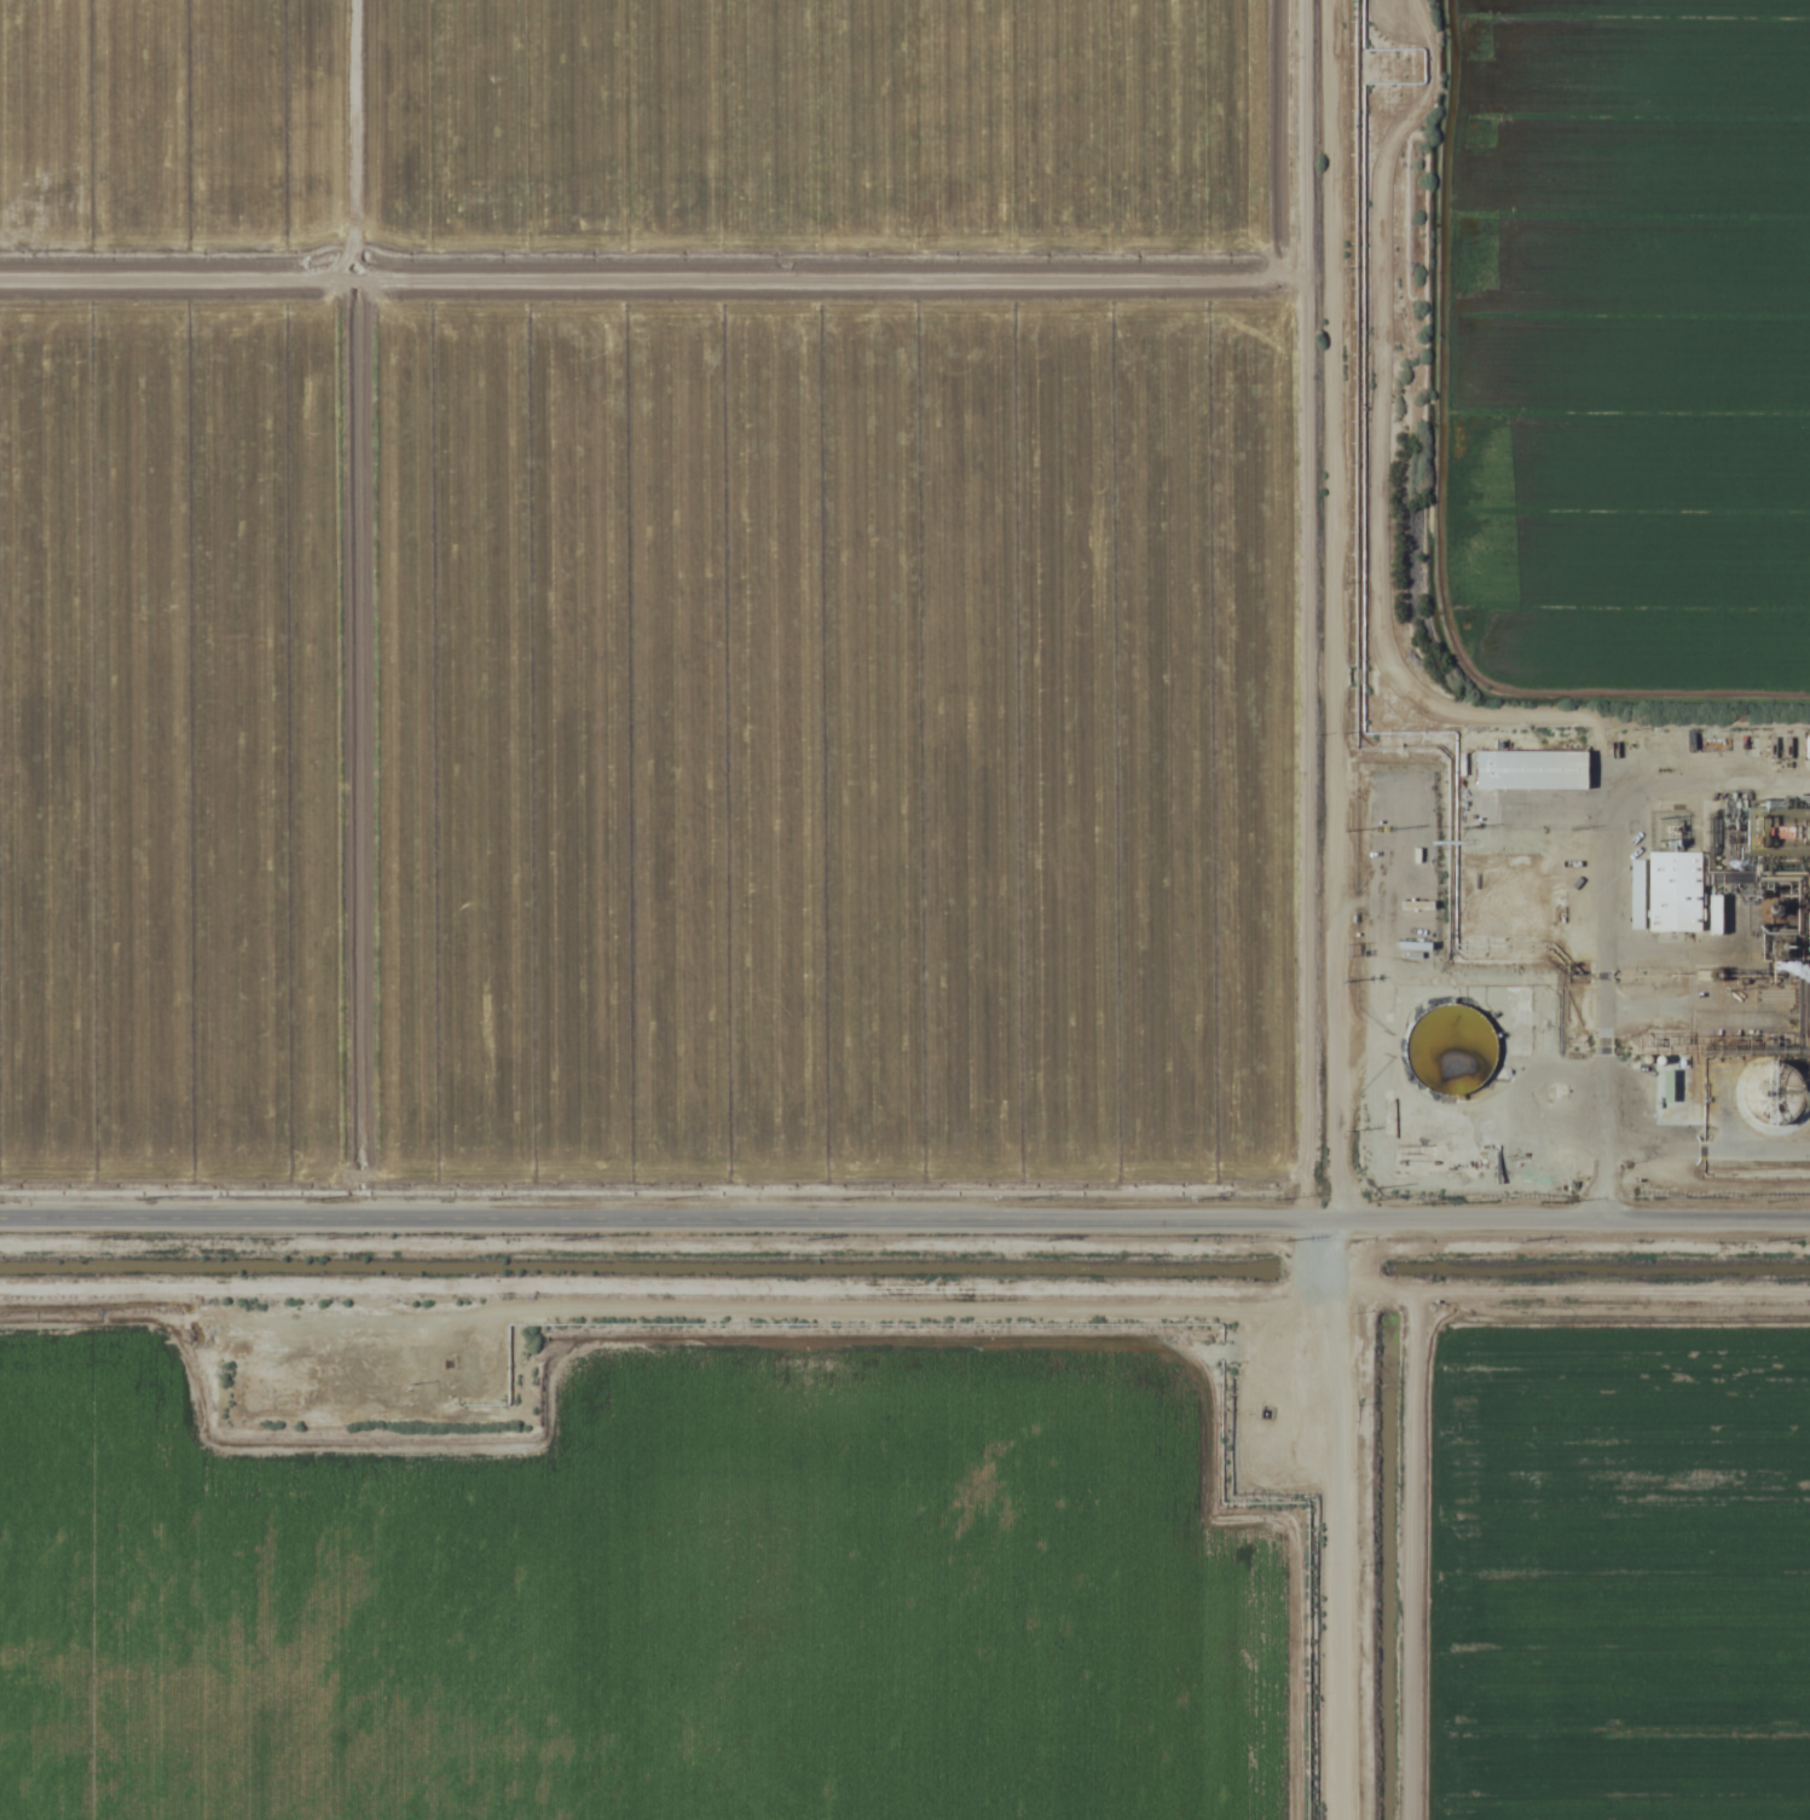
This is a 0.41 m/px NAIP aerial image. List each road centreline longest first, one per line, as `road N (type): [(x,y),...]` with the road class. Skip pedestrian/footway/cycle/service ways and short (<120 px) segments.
road 1 (tertiary): [(1809,1218),(0,1216)]
road 2 (track): [(1335,1218),(1327,0)]
road 3 (residential): [(1336,1819),(1335,1218)]

